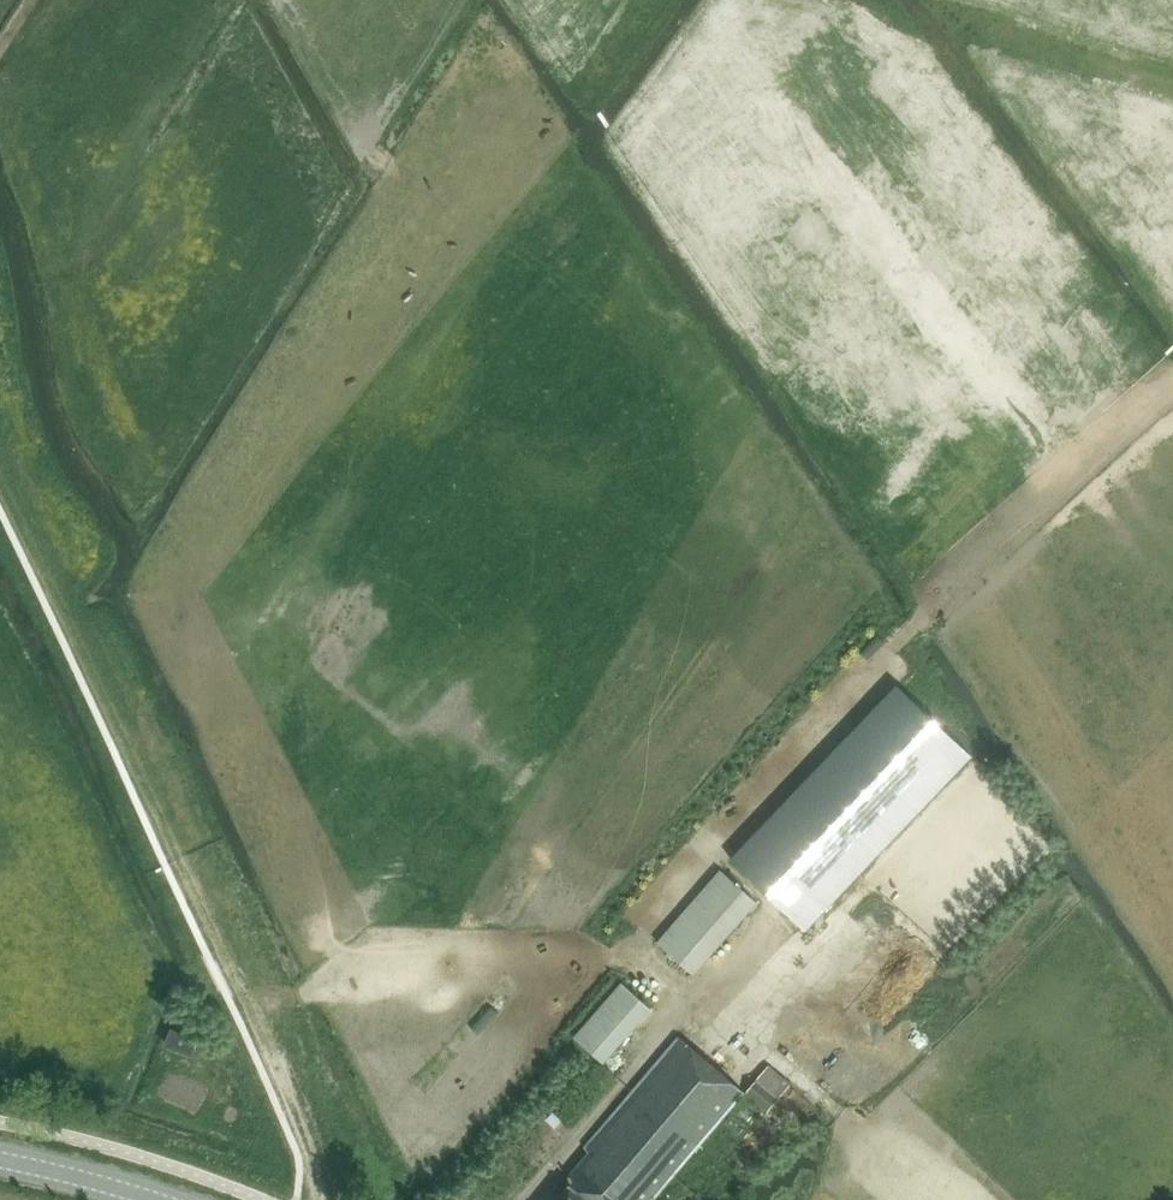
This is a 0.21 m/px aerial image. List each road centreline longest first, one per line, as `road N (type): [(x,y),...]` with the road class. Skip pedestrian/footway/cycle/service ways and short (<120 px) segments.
road 1 (secondary): [(161,1199),(0,1159)]

